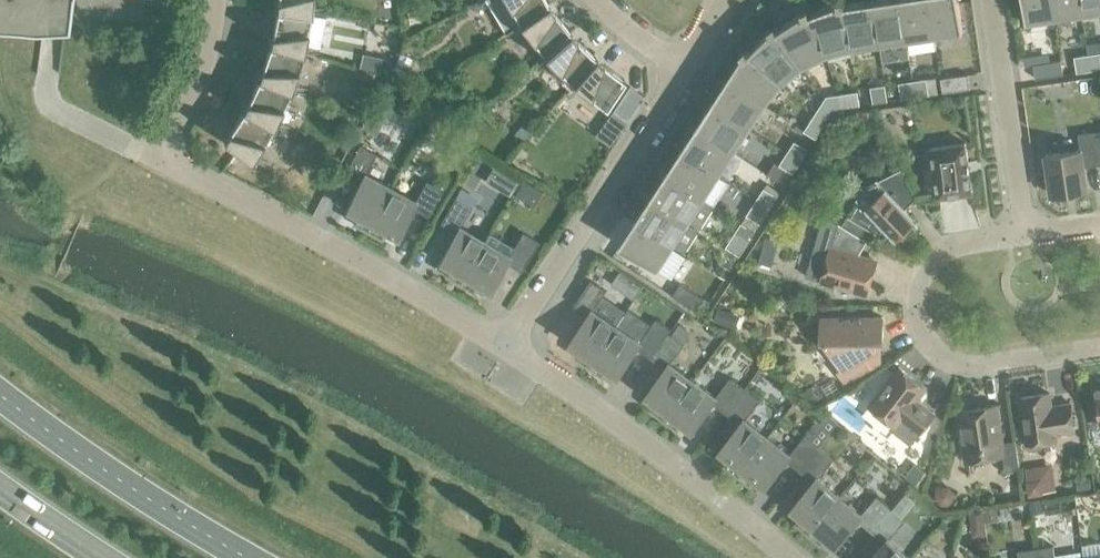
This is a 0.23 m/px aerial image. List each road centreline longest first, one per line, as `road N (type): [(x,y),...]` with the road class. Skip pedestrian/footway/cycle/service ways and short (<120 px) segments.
road 1 (residential): [(514,350),(159,160),(197,84),(213,0)]
road 2 (residential): [(1025,232),(983,240),(944,260),(926,279),(917,309),(925,339),(949,365),(1099,350)]
road 3 (residential): [(786,557),(719,498),(514,350)]
road 4 (residential): [(514,350),(678,68)]
road 5 (secondary): [(253,557),(188,523),(0,393)]
road 6 (residential): [(1025,232),(990,0)]
road 7 (secondary): [(0,491),(101,557)]

